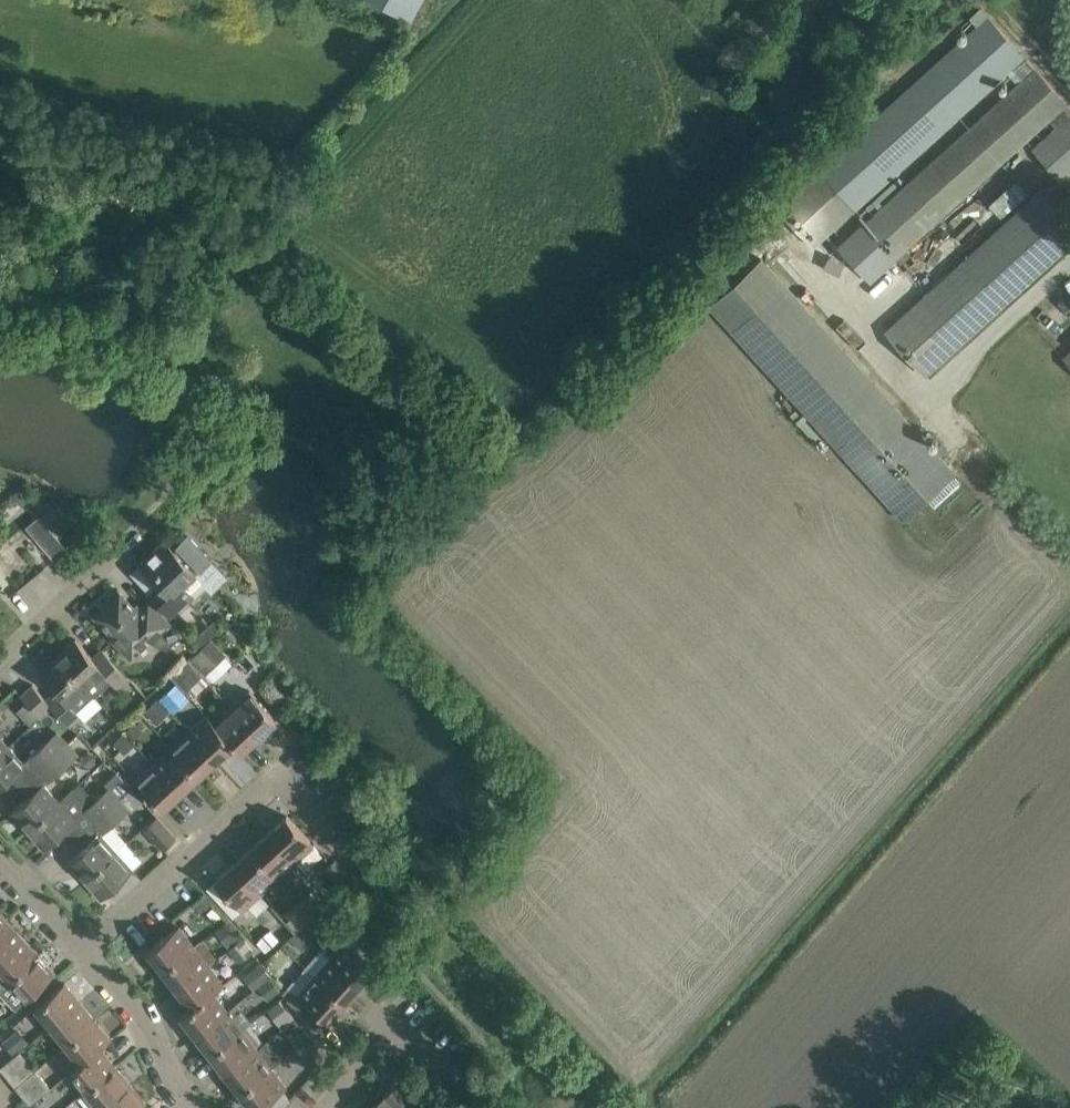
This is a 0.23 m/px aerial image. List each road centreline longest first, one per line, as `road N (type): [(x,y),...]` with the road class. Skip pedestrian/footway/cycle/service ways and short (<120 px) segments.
road 1 (residential): [(81,946),(280,776),(339,839)]
road 2 (residential): [(322,1107),(383,1012),(460,1100)]
road 3 (unclassified): [(198,1107),(181,1093),(144,1013),(81,946)]
road 4 (residential): [(0,655),(146,523)]
road 5 (unclassified): [(81,946),(0,856)]

